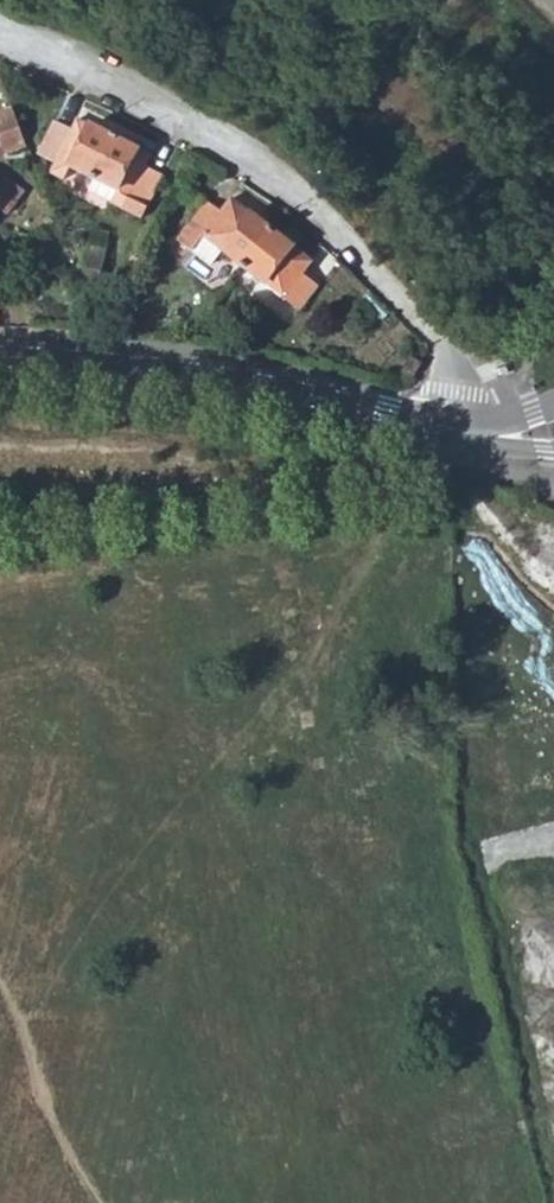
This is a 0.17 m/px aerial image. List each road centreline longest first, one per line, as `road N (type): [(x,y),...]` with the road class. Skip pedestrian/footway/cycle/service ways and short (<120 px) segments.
road 1 (residential): [(0,34),(194,123),(331,216),(441,334),(456,379),(455,426)]
road 2 (tertiary): [(0,358),(166,367),(455,426)]

